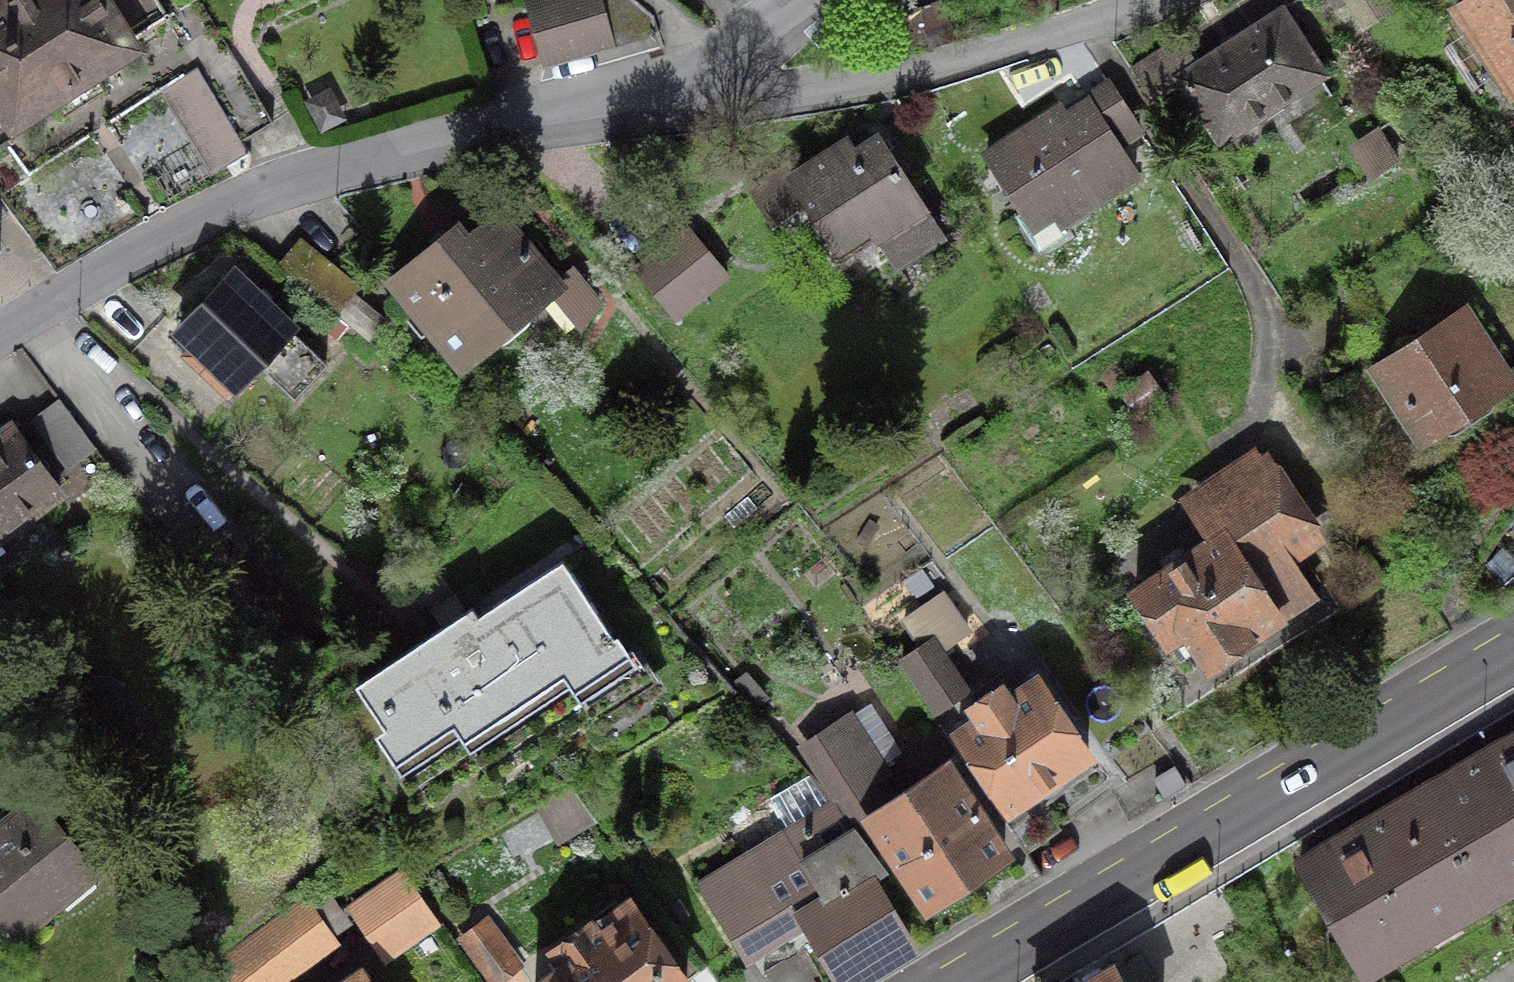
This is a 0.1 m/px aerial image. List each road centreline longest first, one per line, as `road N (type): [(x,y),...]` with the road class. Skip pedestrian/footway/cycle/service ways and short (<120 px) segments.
road 1 (residential): [(0,335),(170,230),(284,178),(629,88),(734,48)]
road 2 (tertiary): [(961,981),(1513,650)]
road 3 (residential): [(734,48),(798,92),(861,85),(972,60),(1120,0)]

